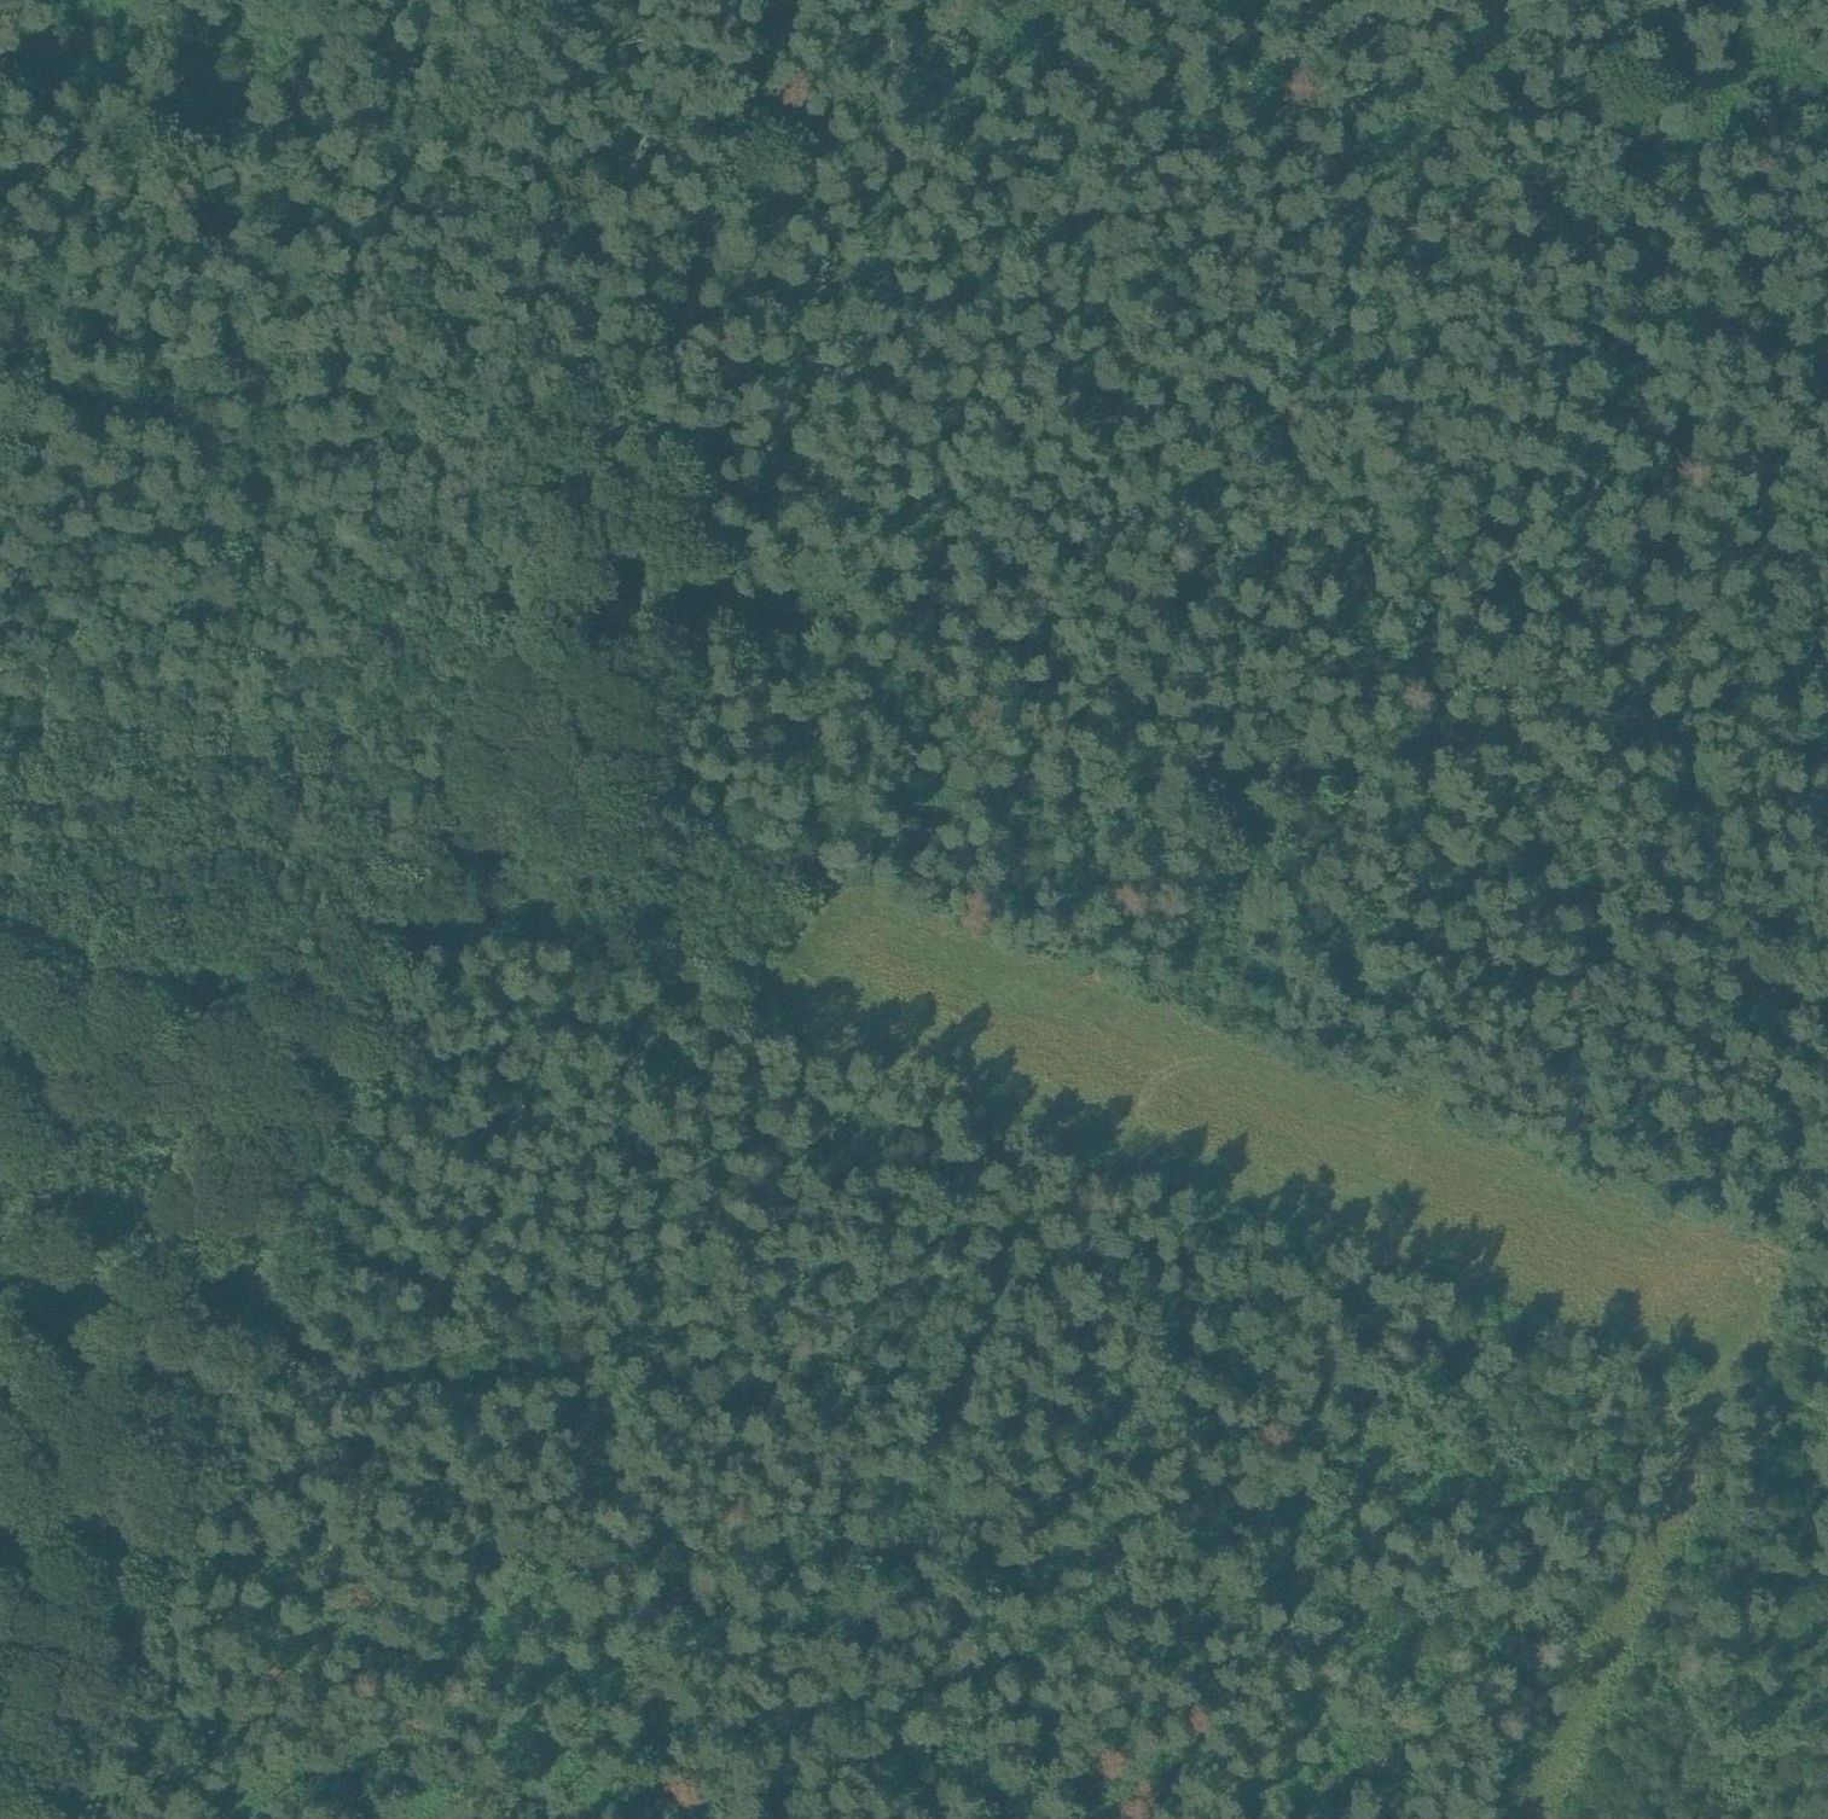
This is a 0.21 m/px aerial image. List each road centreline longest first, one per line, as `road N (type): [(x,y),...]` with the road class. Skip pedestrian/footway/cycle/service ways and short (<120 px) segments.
road 1 (track): [(54,1818),(554,521)]
road 2 (track): [(1827,744),(1603,885),(1447,1105)]
road 3 (track): [(814,837),(683,667),(554,521)]

